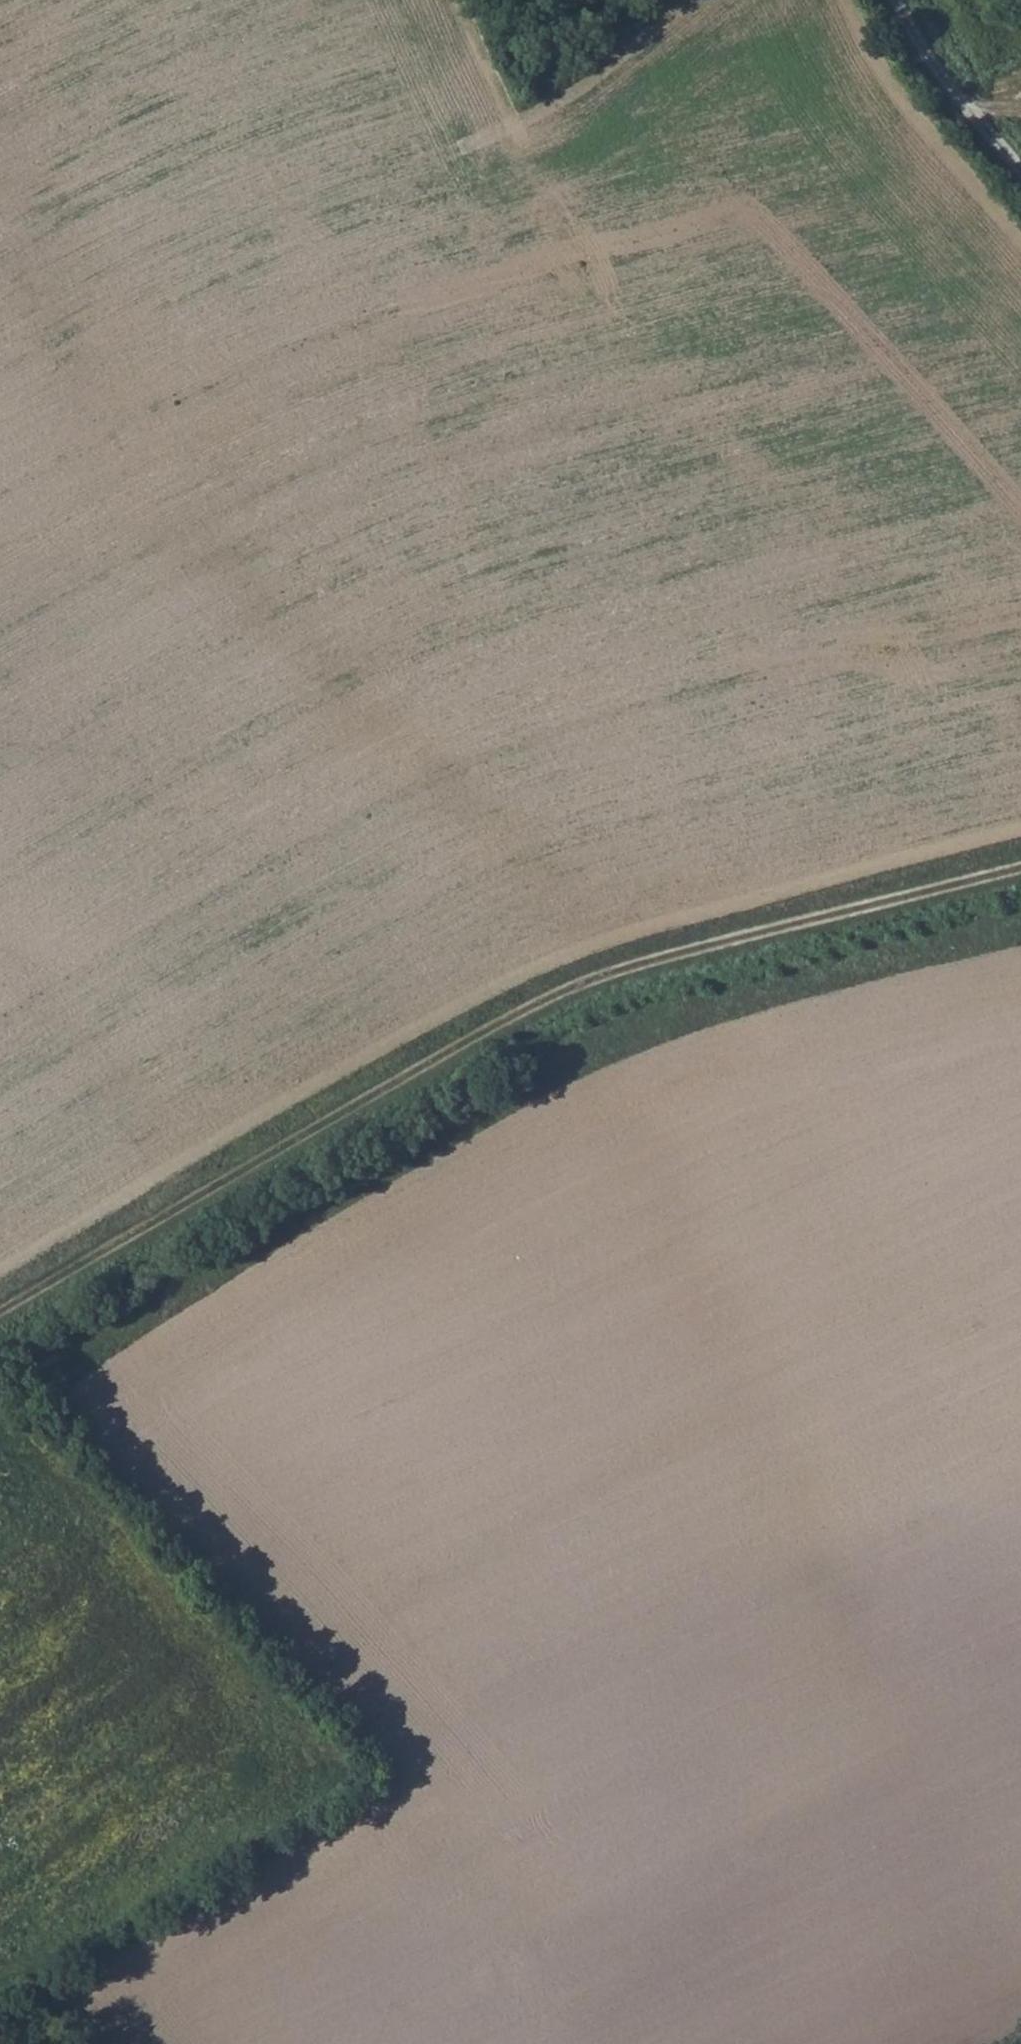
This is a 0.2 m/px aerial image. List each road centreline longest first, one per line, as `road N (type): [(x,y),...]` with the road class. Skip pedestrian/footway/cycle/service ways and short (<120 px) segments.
road 1 (track): [(1020,891),(618,1014),(0,1313)]
road 2 (track): [(1020,171),(935,67),(896,0)]

